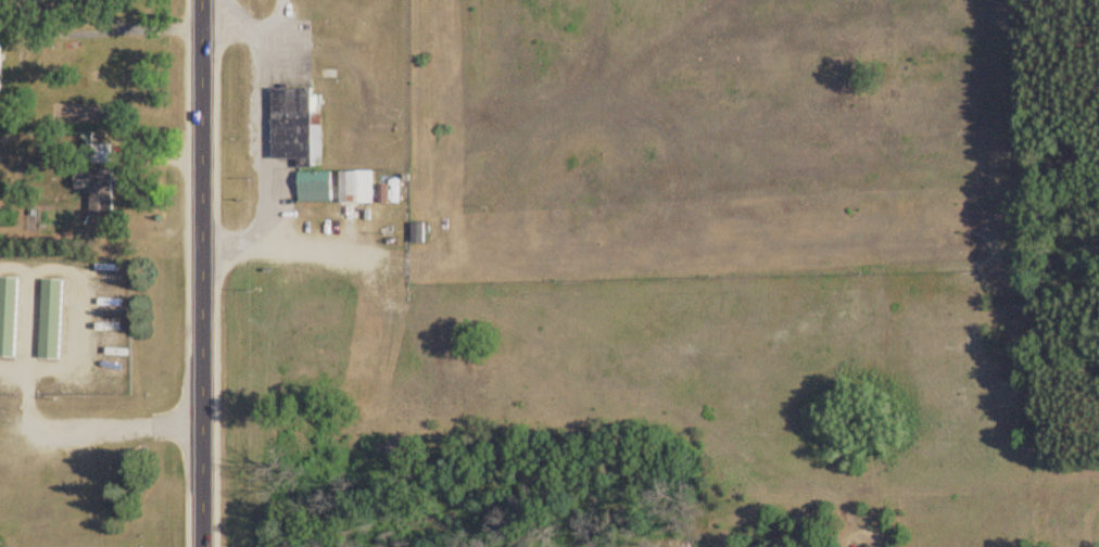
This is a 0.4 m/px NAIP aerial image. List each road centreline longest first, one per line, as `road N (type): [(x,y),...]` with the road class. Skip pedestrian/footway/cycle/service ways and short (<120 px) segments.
road 1 (primary): [(204,546),(202,0)]
road 2 (residential): [(852,470),(886,491),(1006,475),(1098,475)]
road 3 (residential): [(739,546),(852,470)]

